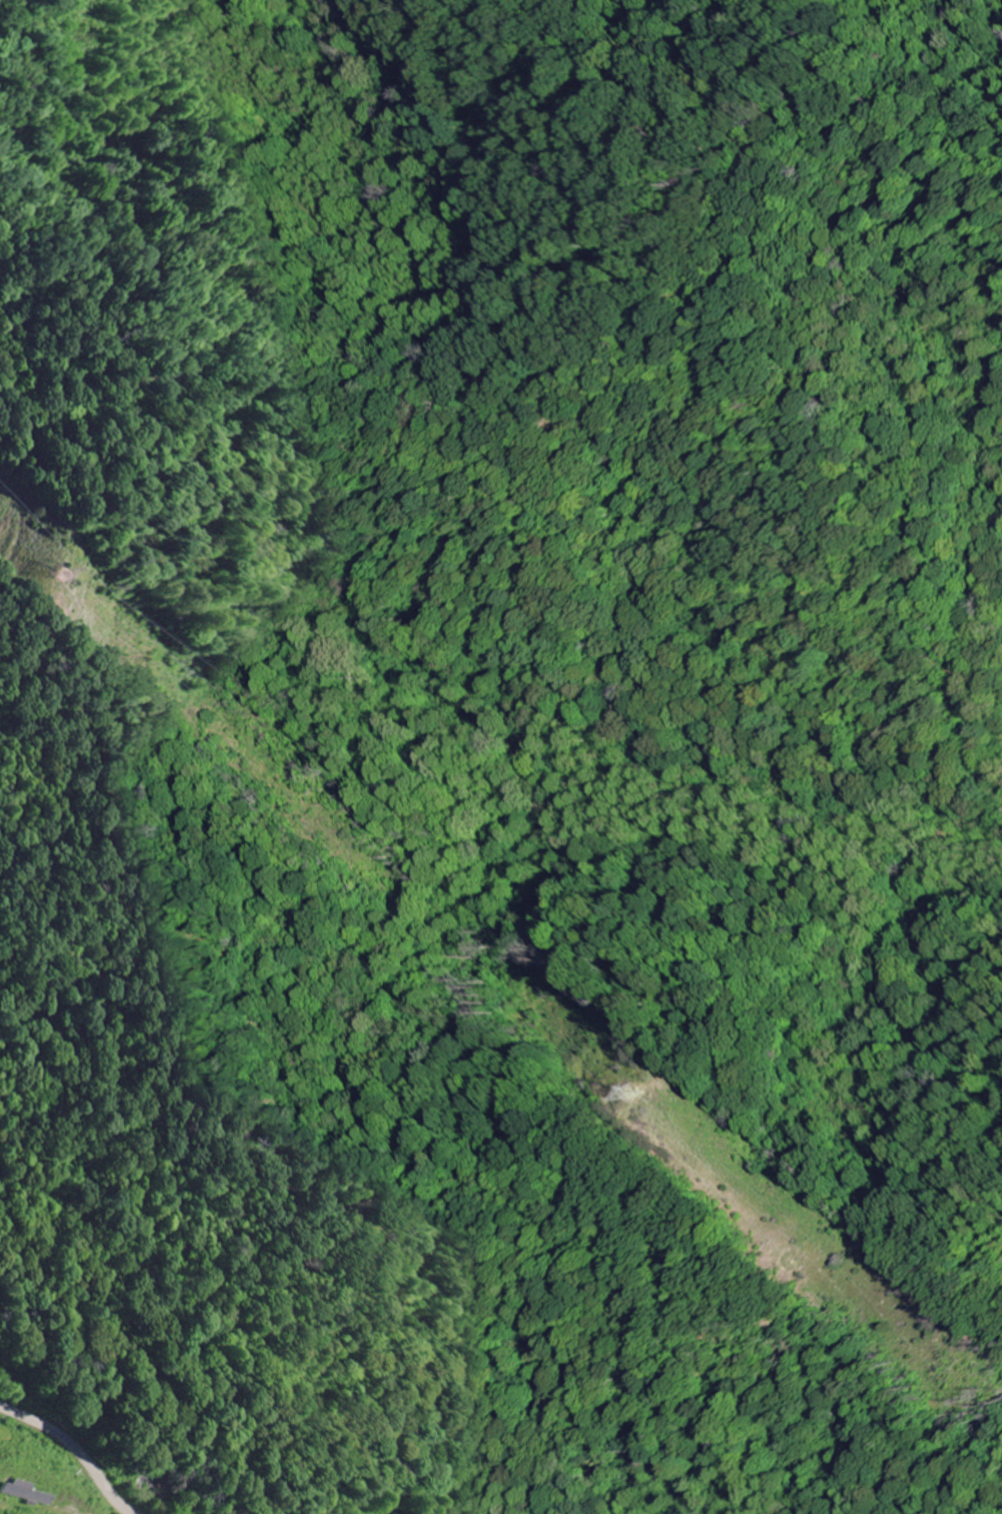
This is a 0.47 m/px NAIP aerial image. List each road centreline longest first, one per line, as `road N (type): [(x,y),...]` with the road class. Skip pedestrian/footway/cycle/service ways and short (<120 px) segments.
road 1 (residential): [(143,1513),(59,1430),(0,1400)]

